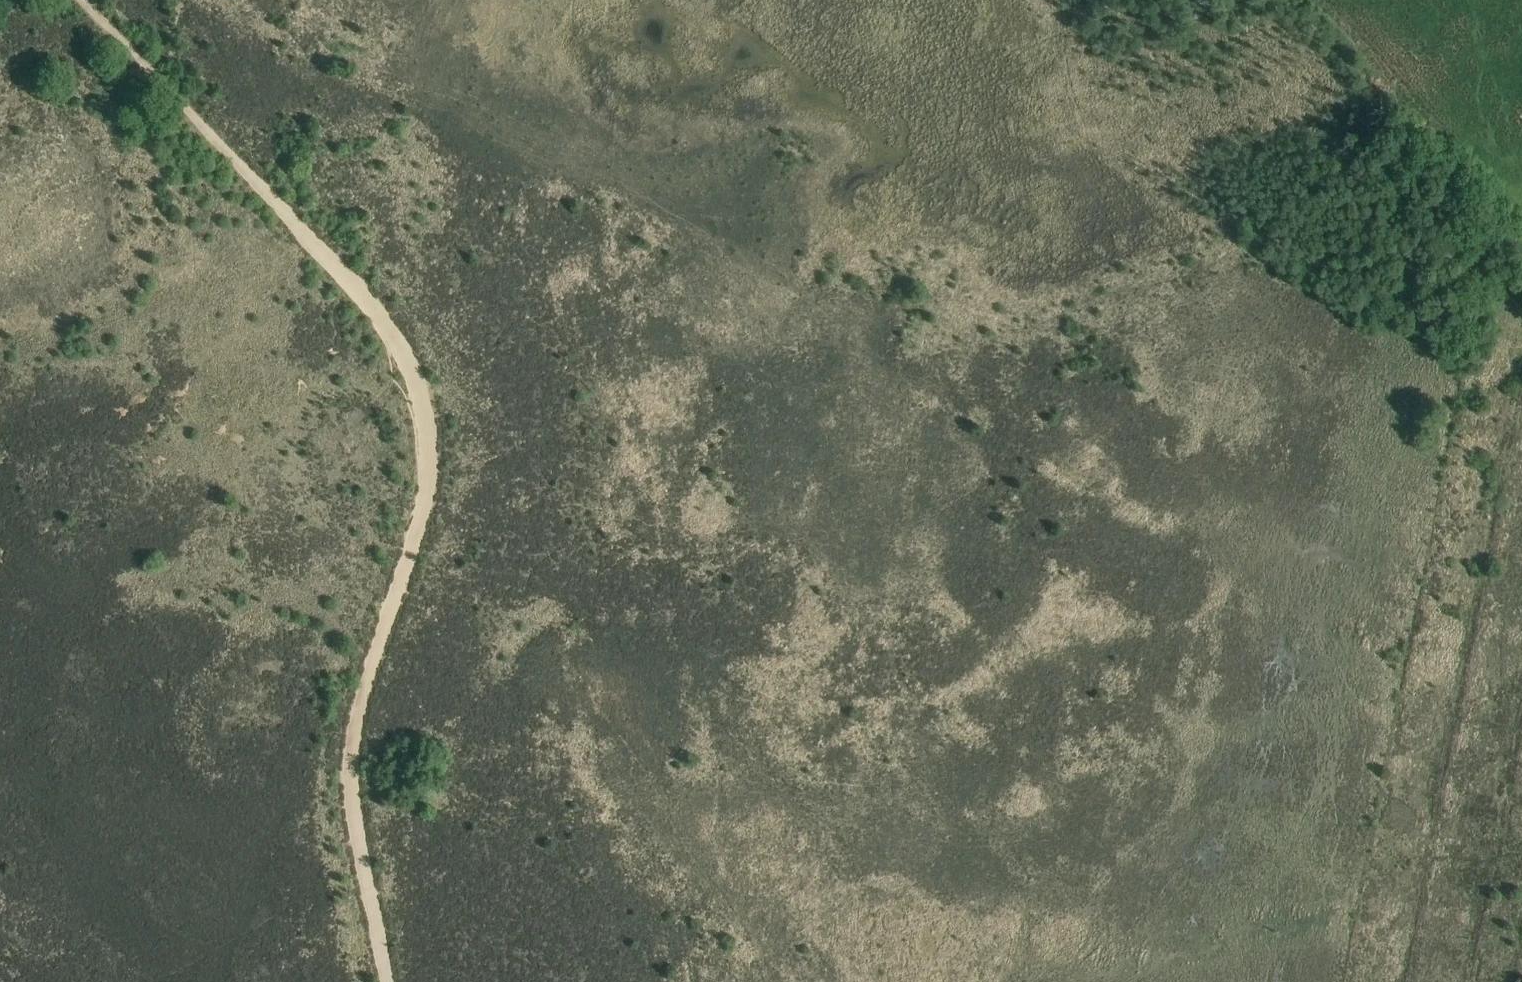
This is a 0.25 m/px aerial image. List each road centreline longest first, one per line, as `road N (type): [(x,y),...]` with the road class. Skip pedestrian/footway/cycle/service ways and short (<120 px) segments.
road 1 (track): [(385,981),(349,795),(348,740),(430,468),(426,400),(391,325),(80,0)]

